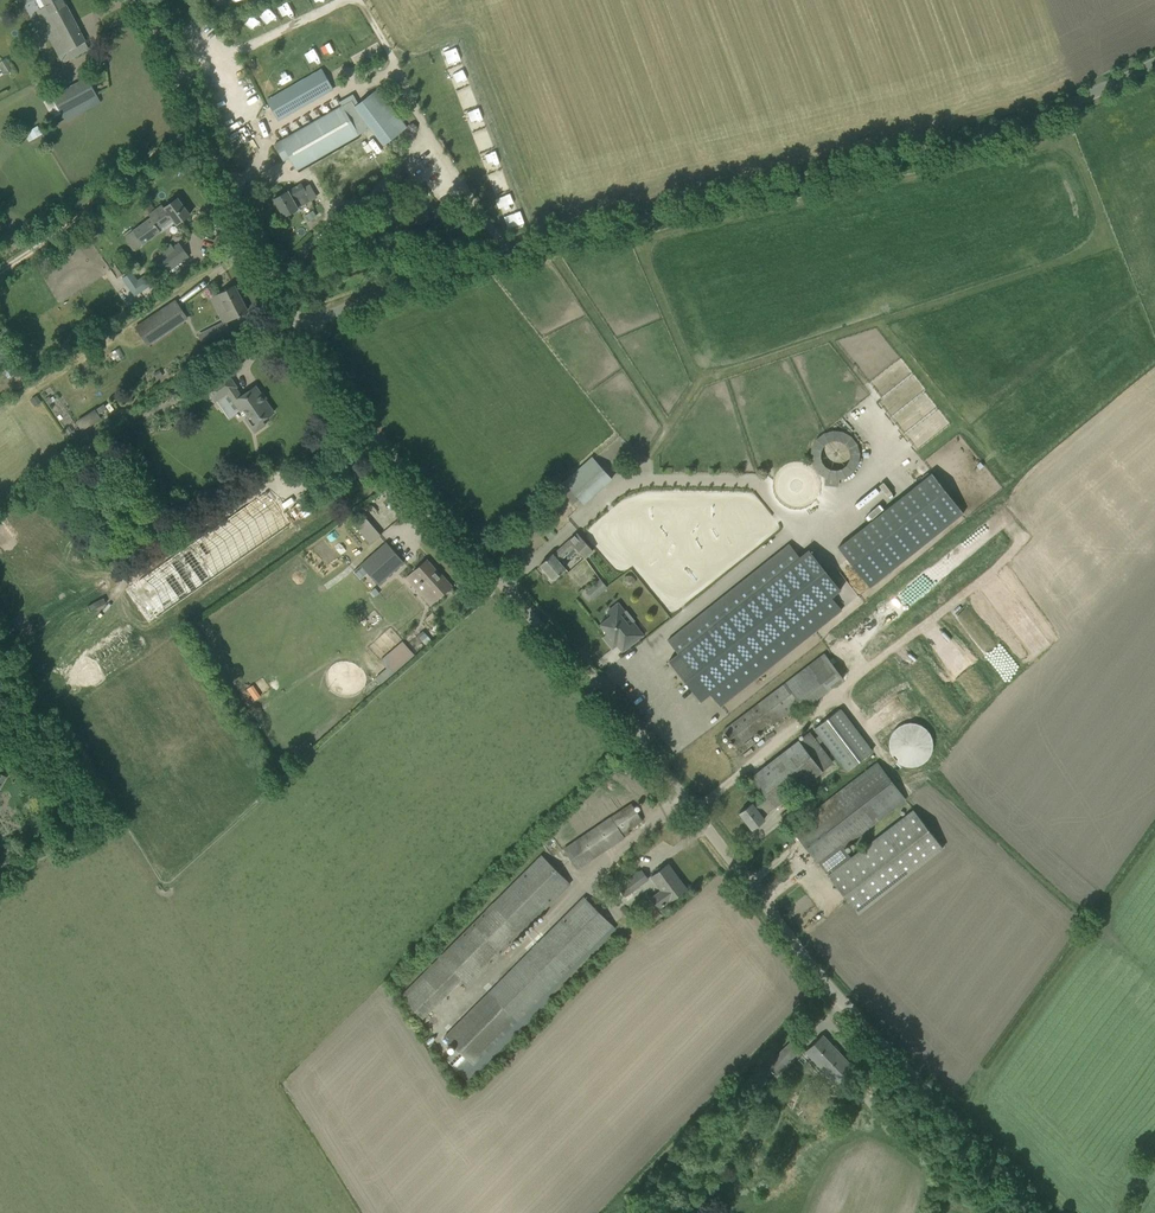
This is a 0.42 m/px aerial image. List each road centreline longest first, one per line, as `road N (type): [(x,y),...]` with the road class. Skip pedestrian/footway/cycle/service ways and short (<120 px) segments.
road 1 (unclassified): [(1039,1212),(857,1031),(622,727),(342,405),(296,331)]
road 2 (unclassified): [(296,331),(459,265),(983,140),(1154,62)]
road 3 (unclassified): [(296,331),(136,0)]

